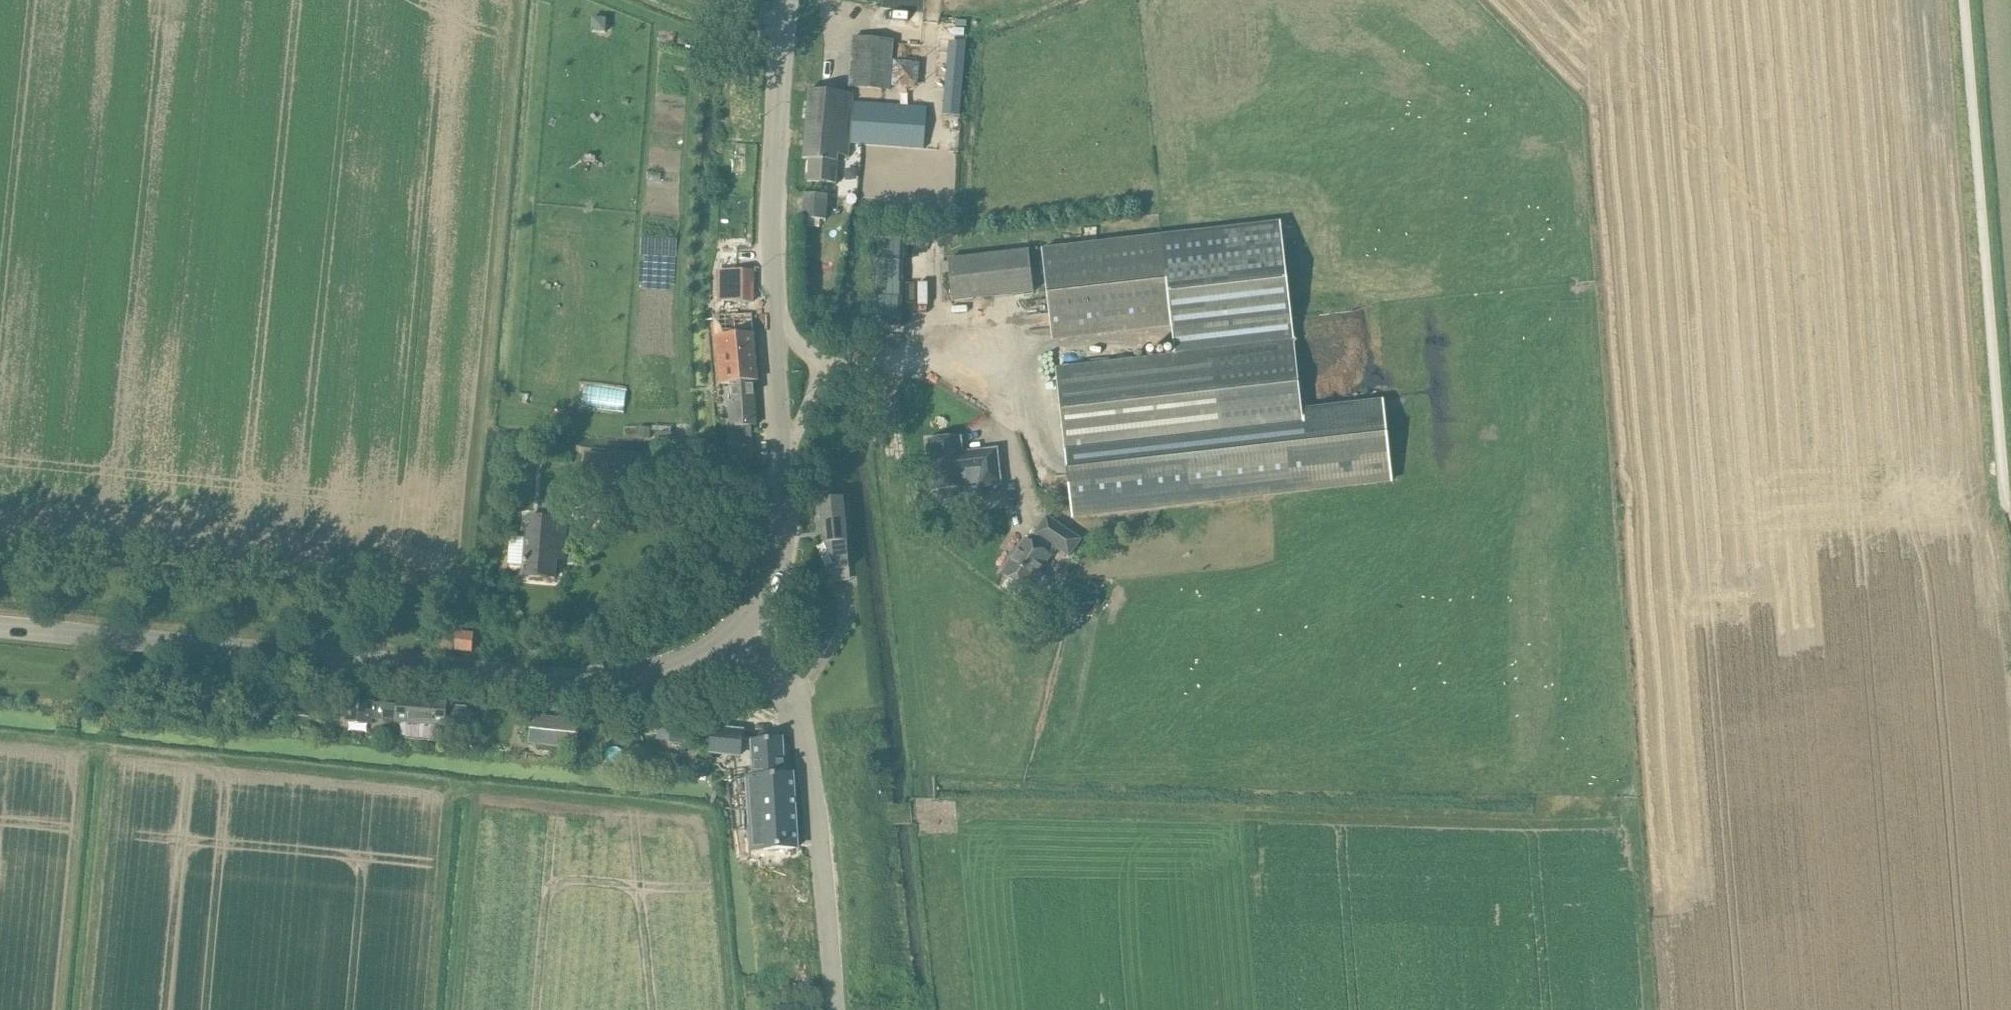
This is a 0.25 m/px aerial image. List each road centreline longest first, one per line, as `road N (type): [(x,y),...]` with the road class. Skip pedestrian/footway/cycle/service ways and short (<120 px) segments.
road 1 (tertiary): [(737,635),(666,671),(592,681),(0,628)]
road 2 (tertiary): [(737,635),(767,593),(784,533),(772,281),(785,0)]
road 3 (tertiary): [(737,635),(788,698),(806,744),(836,1009)]
road 4 (track): [(0,671),(108,711),(107,752)]

